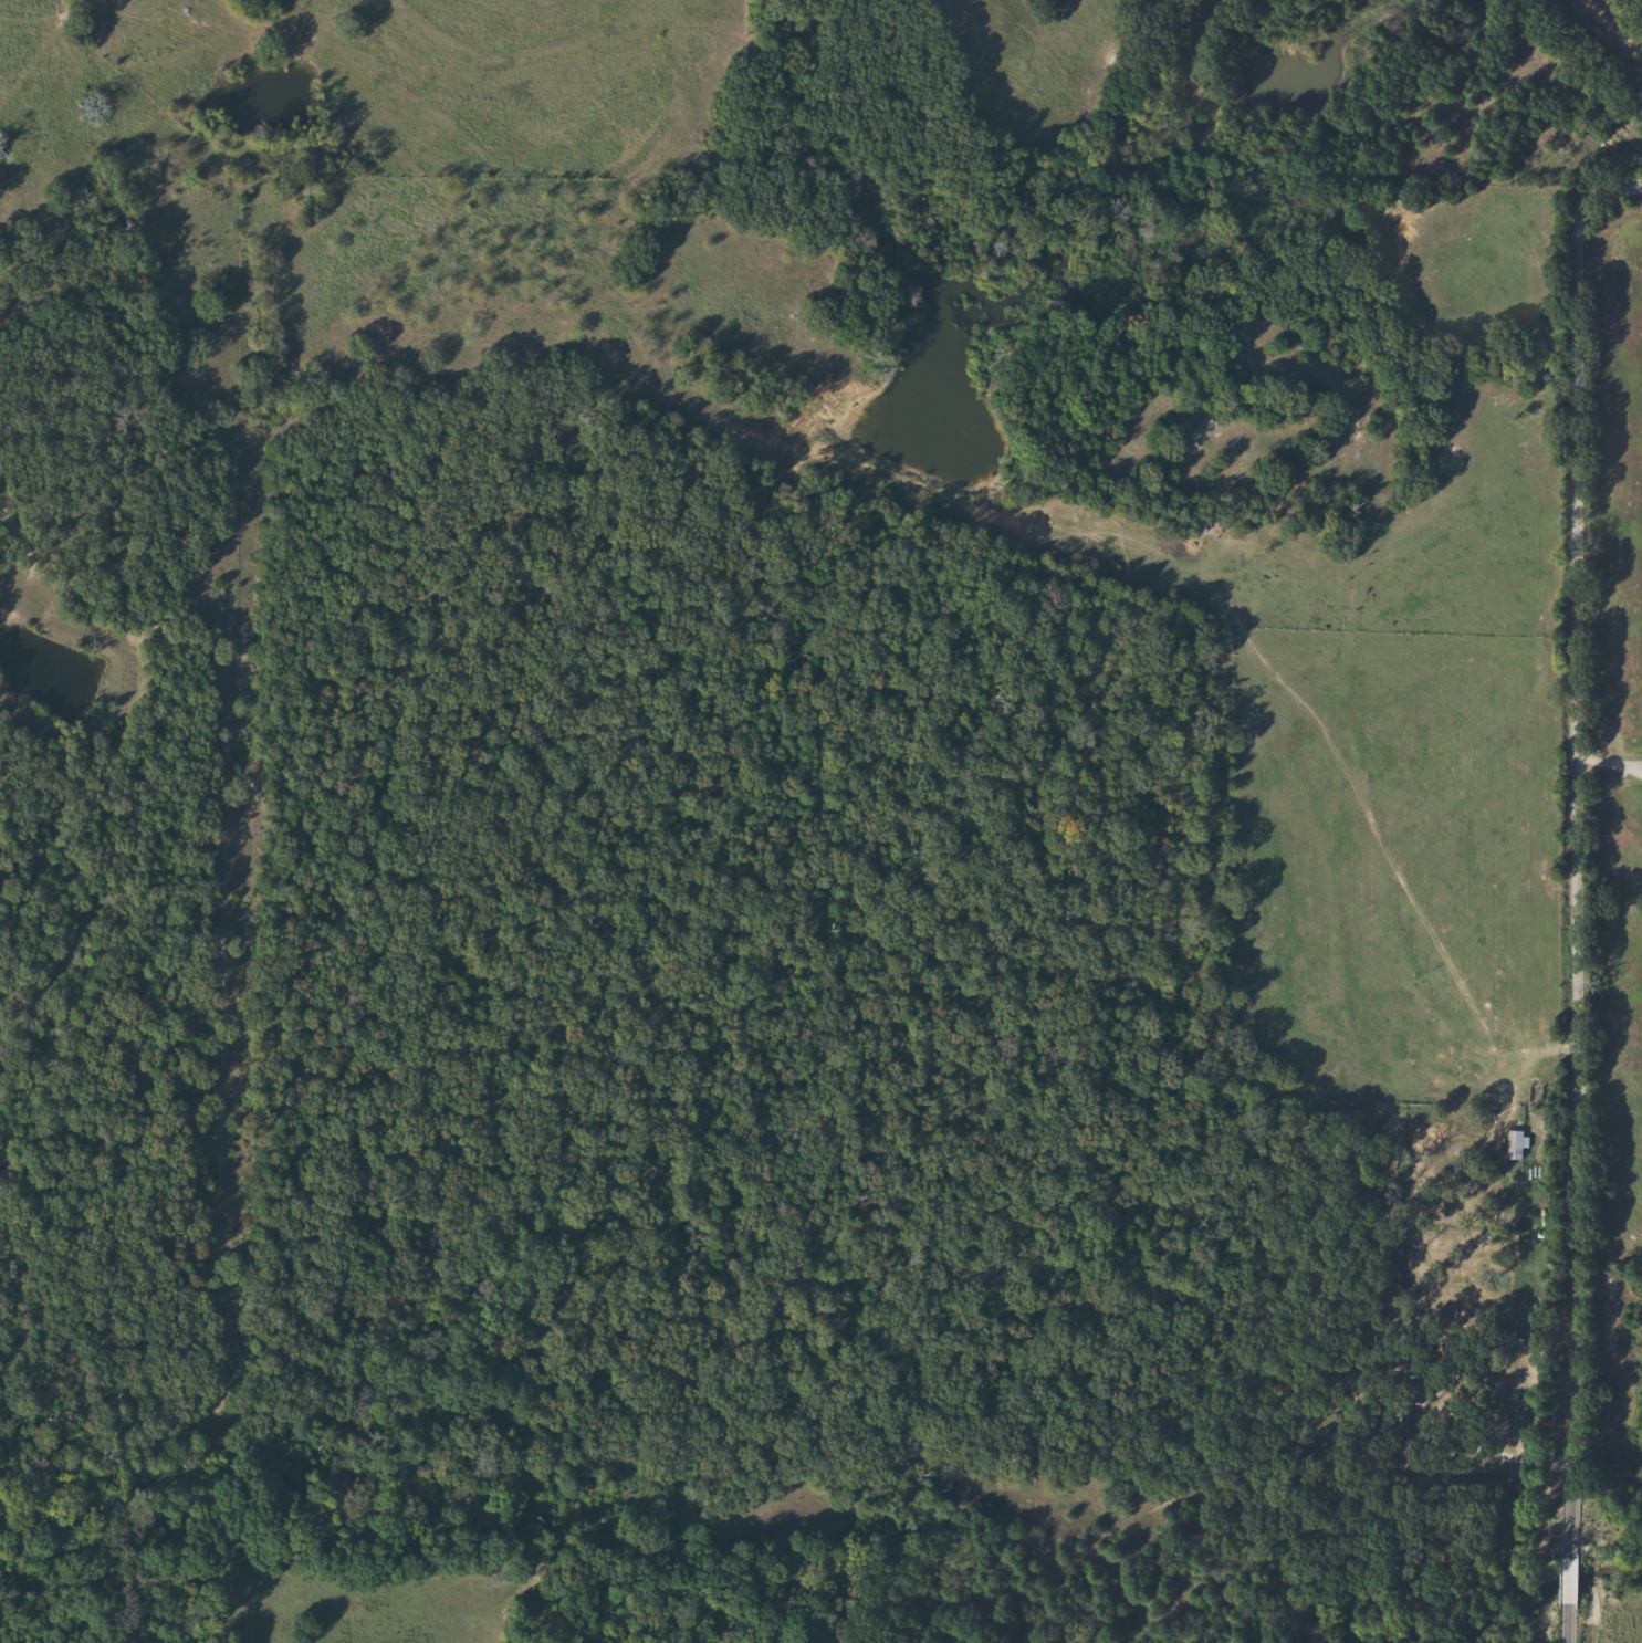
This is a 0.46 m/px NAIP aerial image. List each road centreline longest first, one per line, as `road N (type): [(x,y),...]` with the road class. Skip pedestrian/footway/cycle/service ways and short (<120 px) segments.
road 1 (residential): [(1568,1642),(1581,212),(1603,187),(1641,185)]

